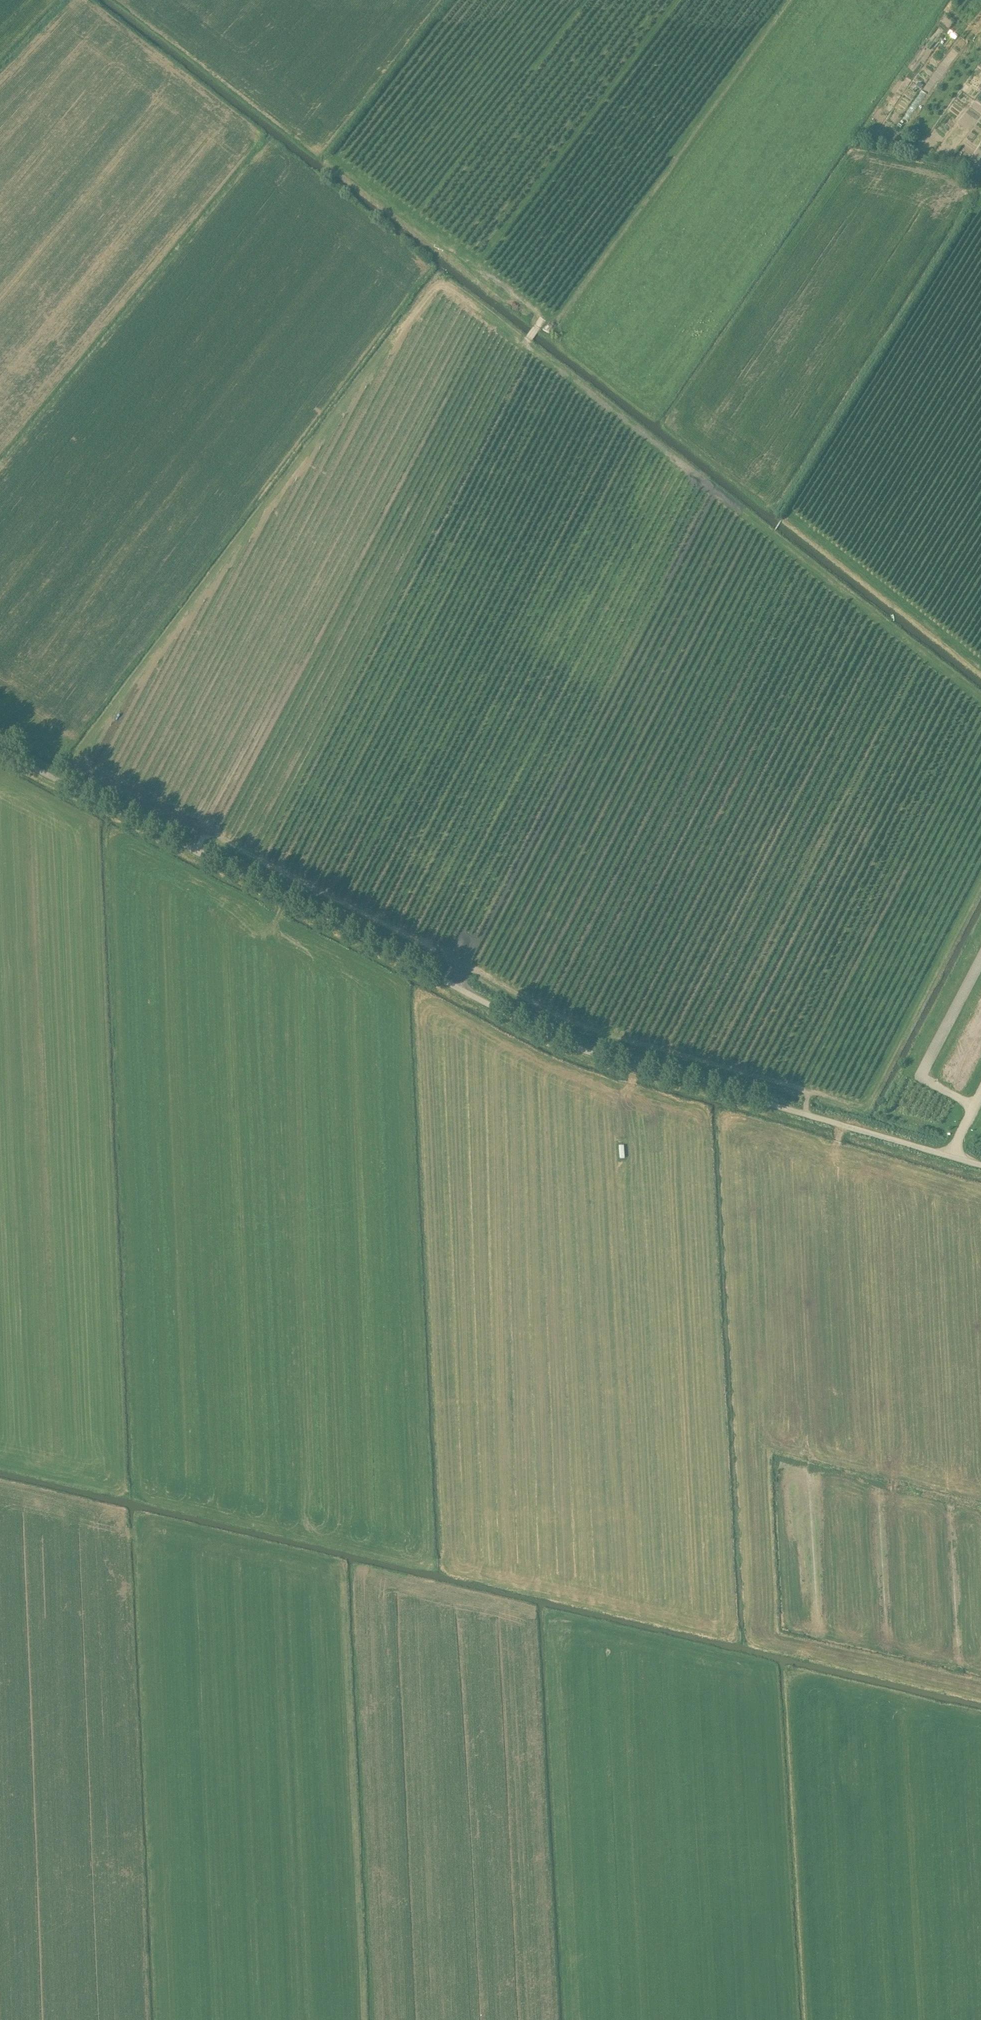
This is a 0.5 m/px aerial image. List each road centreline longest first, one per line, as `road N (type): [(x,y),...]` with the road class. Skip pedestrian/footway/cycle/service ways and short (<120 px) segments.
road 1 (unclassified): [(980,1165),(573,1047),(0,751)]

